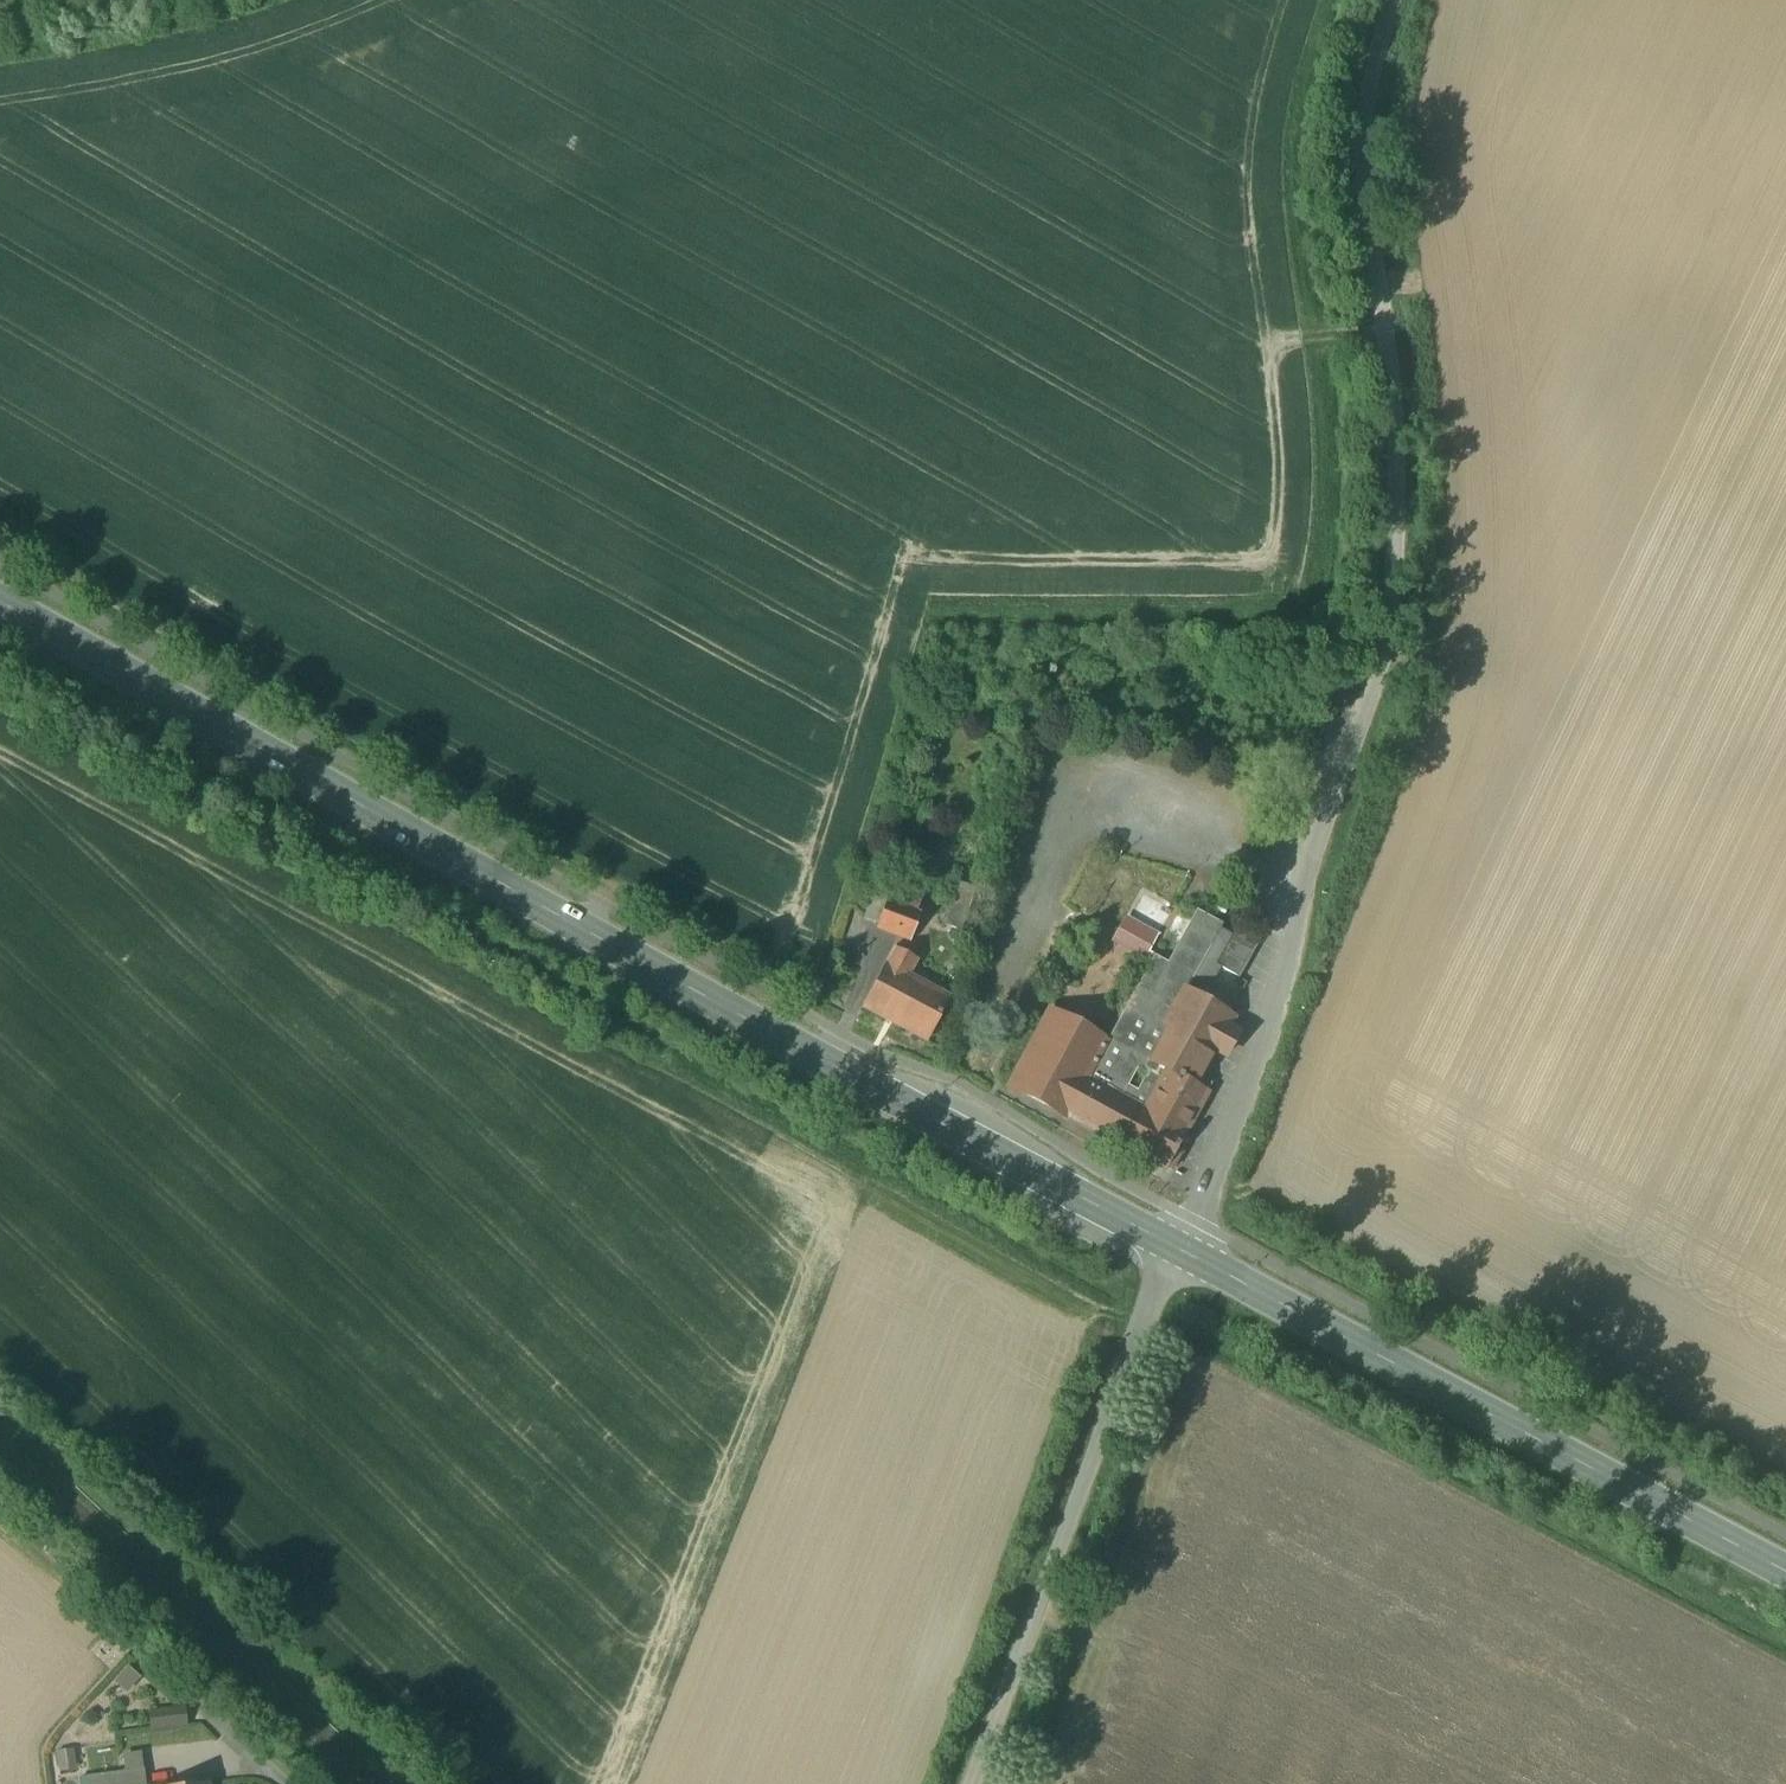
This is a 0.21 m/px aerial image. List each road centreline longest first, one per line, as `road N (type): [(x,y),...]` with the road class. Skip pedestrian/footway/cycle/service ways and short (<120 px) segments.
road 1 (secondary): [(0,605),(453,866),(1173,1249)]
road 2 (unclassified): [(1395,0),(1364,127),(1397,433),(1394,612),(1276,1029),(1173,1249)]
road 3 (secondary): [(1173,1249),(1785,1567)]
road 4 (unclassified): [(1173,1249),(972,1783)]

